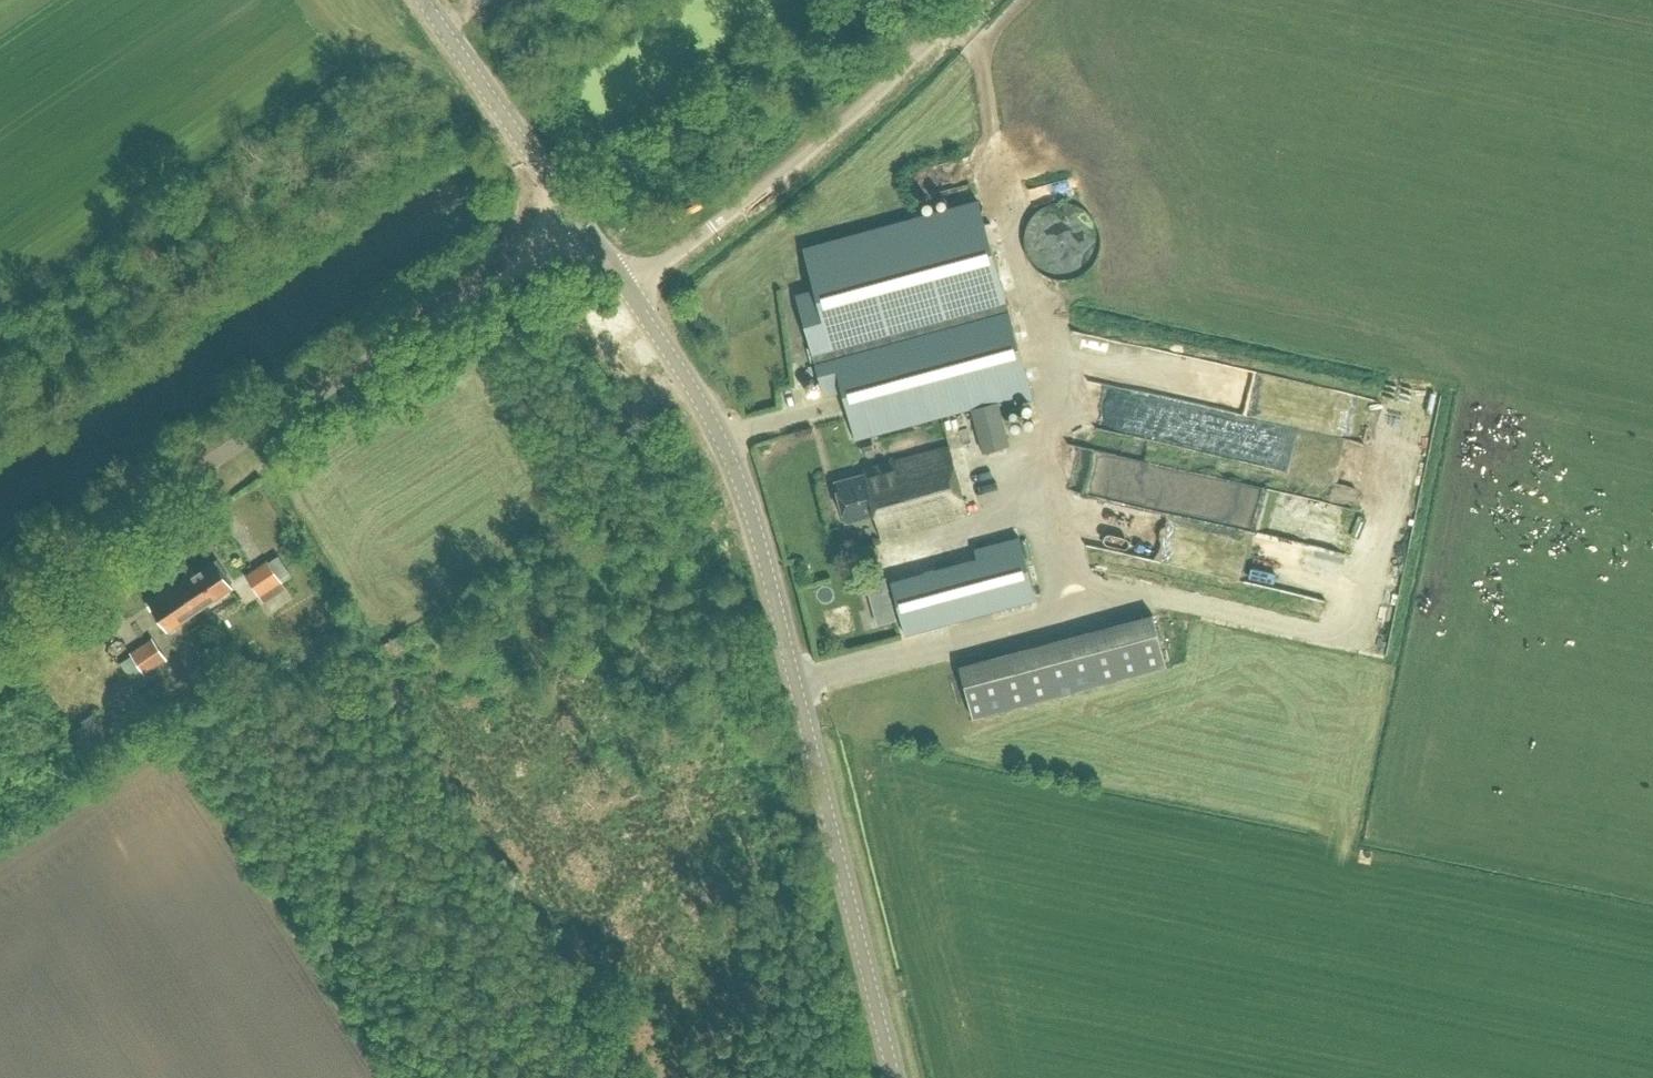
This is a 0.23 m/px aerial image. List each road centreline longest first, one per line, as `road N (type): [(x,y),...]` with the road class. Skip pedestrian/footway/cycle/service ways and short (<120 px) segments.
road 1 (tertiary): [(906,1077),(782,583),(743,483),(624,284)]
road 2 (unclassified): [(0,600),(239,440),(584,227)]
road 3 (unclassified): [(624,284),(799,158),(968,0)]
road 4 (tertiary): [(584,227),(426,0)]

